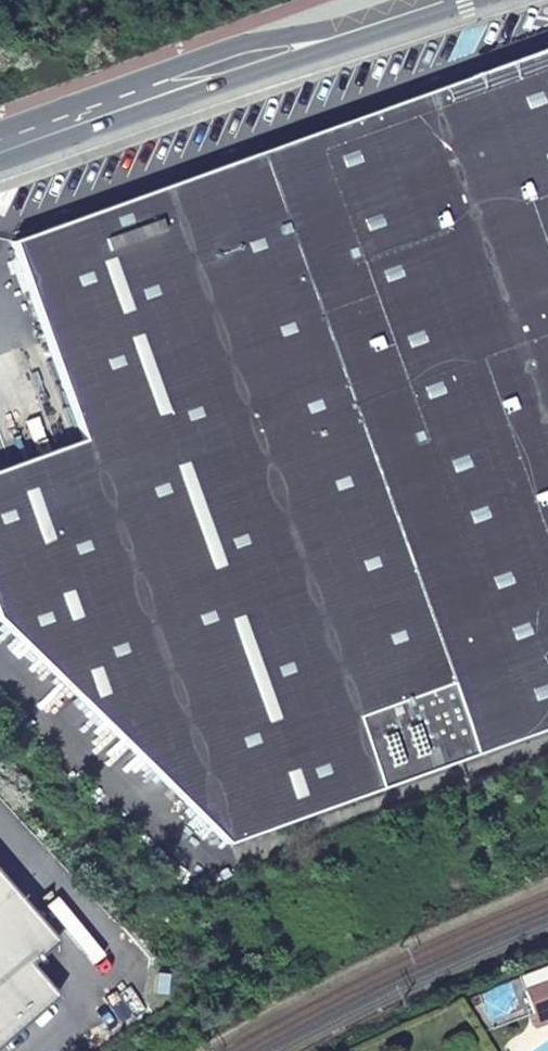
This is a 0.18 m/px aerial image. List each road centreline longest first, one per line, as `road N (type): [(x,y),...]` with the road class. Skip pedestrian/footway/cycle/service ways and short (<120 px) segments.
road 1 (unclassified): [(395,0),(0,139)]

